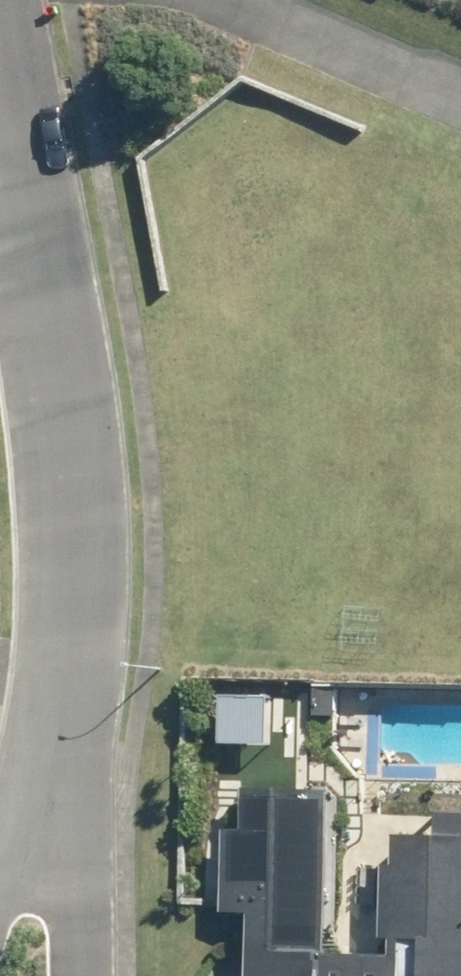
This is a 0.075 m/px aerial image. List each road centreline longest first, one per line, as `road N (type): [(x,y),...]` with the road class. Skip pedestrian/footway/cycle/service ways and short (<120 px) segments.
road 1 (residential): [(70,740),(68,448),(0,50)]
road 2 (residential): [(215,0),(460,98)]
road 3 (residential): [(70,740),(85,975)]
road 4 (residential): [(0,873),(70,740)]

